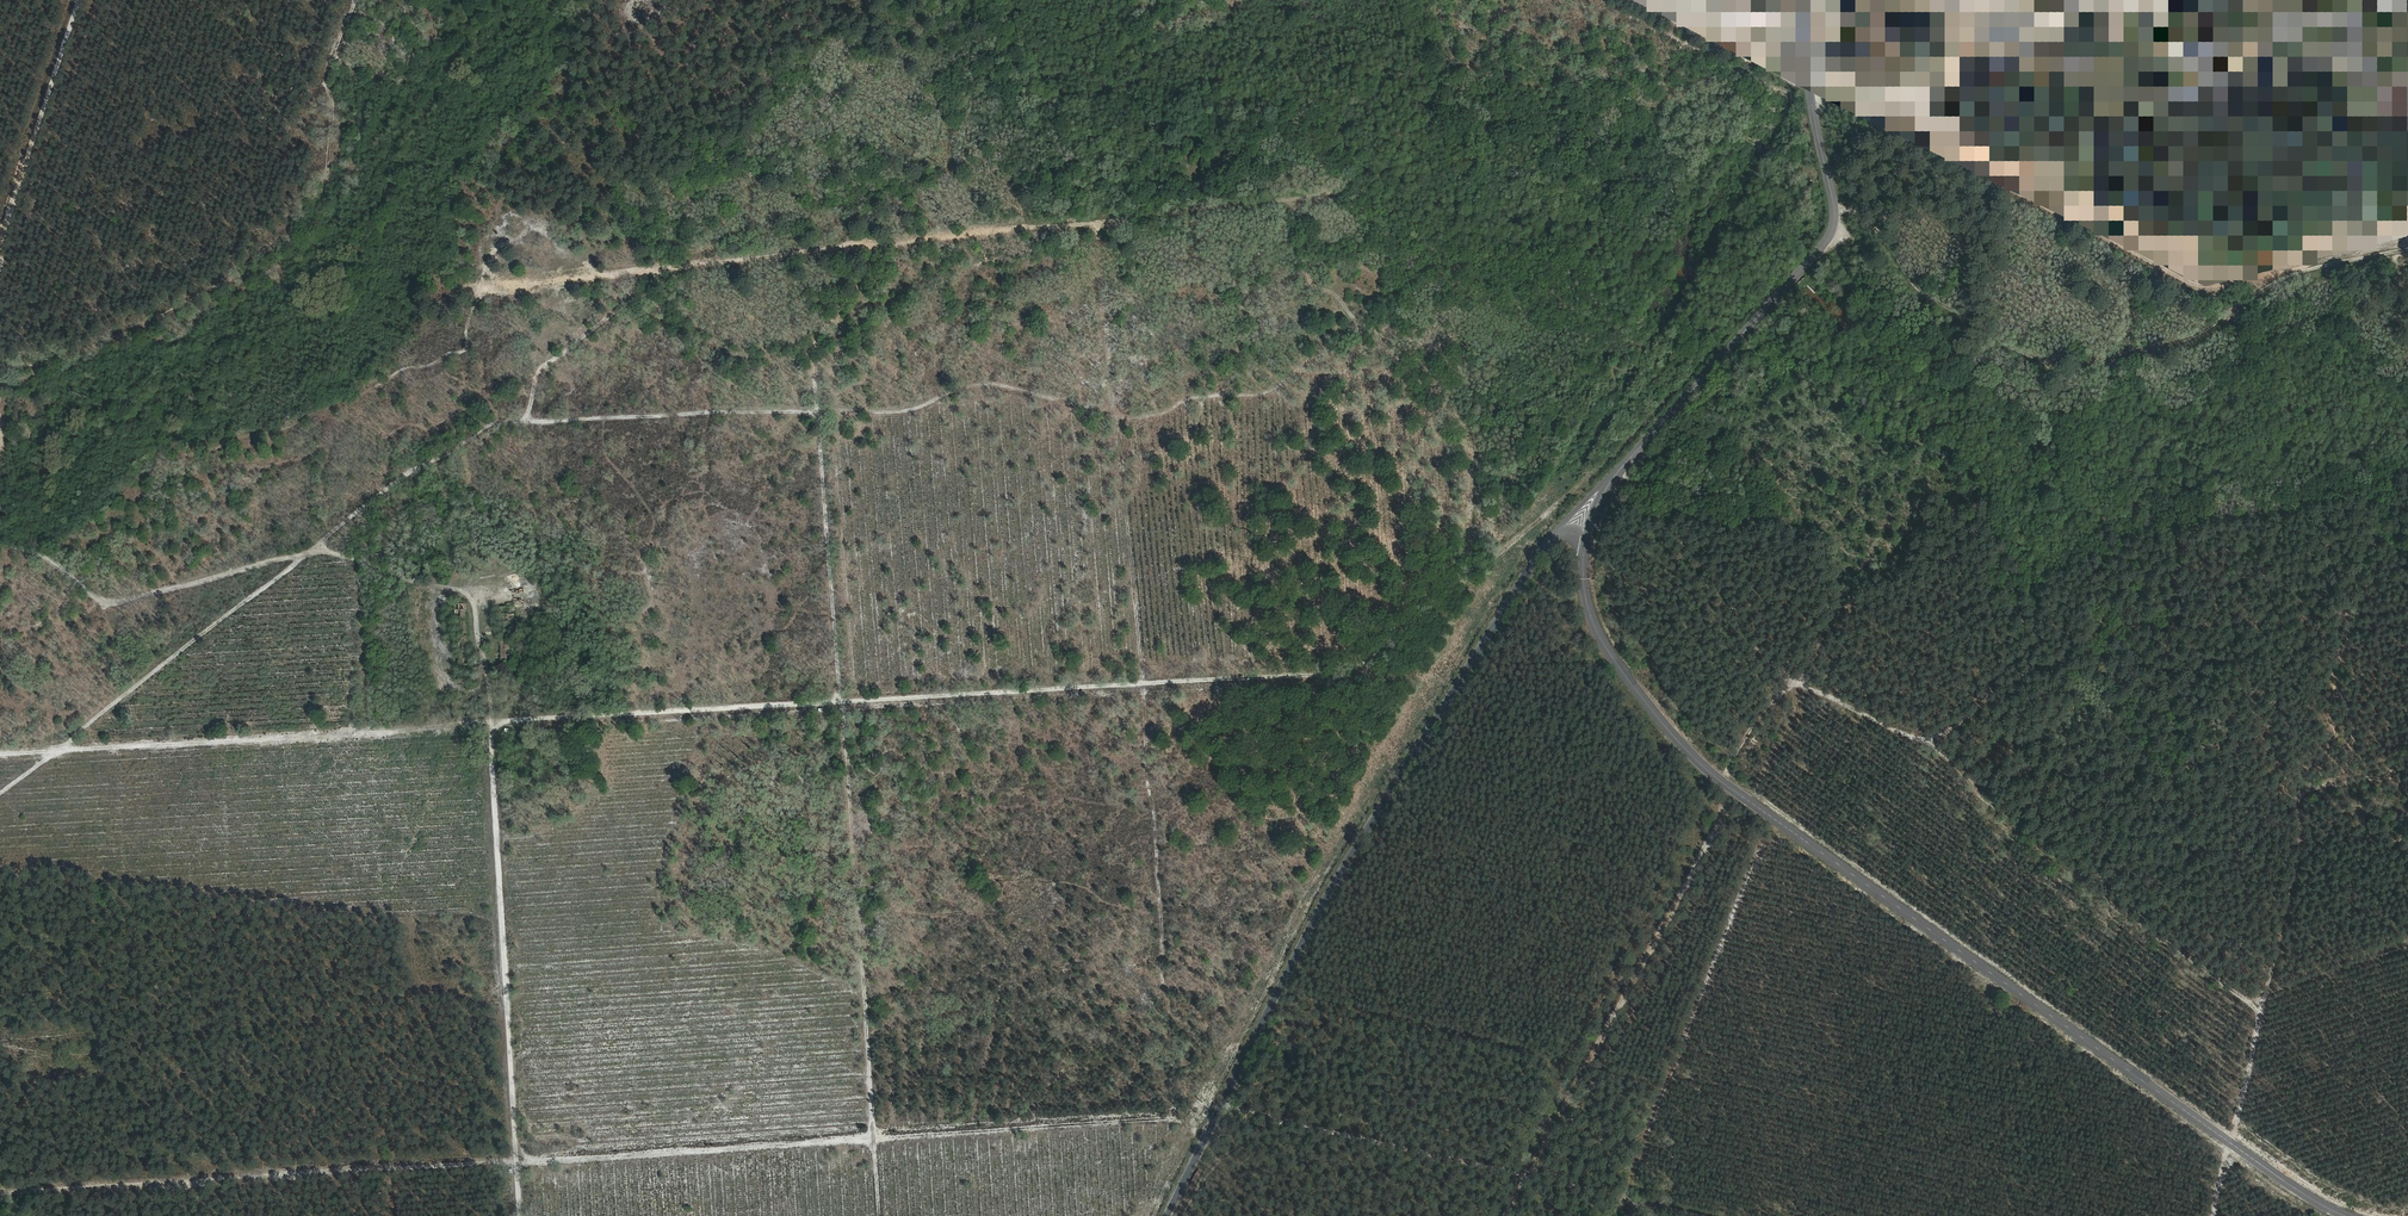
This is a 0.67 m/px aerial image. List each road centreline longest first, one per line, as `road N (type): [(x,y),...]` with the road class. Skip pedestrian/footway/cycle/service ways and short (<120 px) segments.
road 1 (track): [(476,290),(1277,200),(1297,212),(1306,233),(1310,282),(1336,297),(1357,326),(1271,390),(1186,399),(1149,417),(983,383),(900,412),(490,425),(381,490),(0,794)]
road 2 (track): [(1781,290),(1764,295),(1605,461),(1366,673),(0,753)]
road 3 (track): [(2213,1215),(2317,801),(2345,762),(2327,671),(2333,630),(2326,619),(2155,621),(2124,630),(2111,646),(1988,695),(1931,742),(1797,682),(1768,705),(1721,777)]
road 4 (track): [(1203,1118),(0,1194)]
road 5 (track): [(521,1215),(488,673),(471,599),(314,549),(112,604),(51,560),(0,545)]
road 6 (unclassified): [(1592,510),(1585,567),(1604,636),(1678,738),(1736,788),(2344,1215)]
road 7 (unclassified): [(1592,510),(1542,543),(1215,1094),(1157,1215)]
road 8 (track): [(880,1215),(816,409)]
road 9 (unclassified): [(1810,83),(1834,228),(1592,510)]
road 10 (track): [(1695,1215),(1211,1102)]
road 11 (track): [(1527,1174),(1736,788)]
road 12 (track): [(1931,742),(2076,876),(2261,1011)]
road 13 (track): [(2075,365),(2200,334),(2311,285),(2407,255)]
road 14 (track): [(1834,209),(1873,226),(1915,288),(2033,358),(2075,365)]
road 15 (track): [(1797,682),(1768,662),(1713,574),(1658,510)]
road 16 (track): [(522,422),(536,373),(607,317),(615,299),(604,275)]

